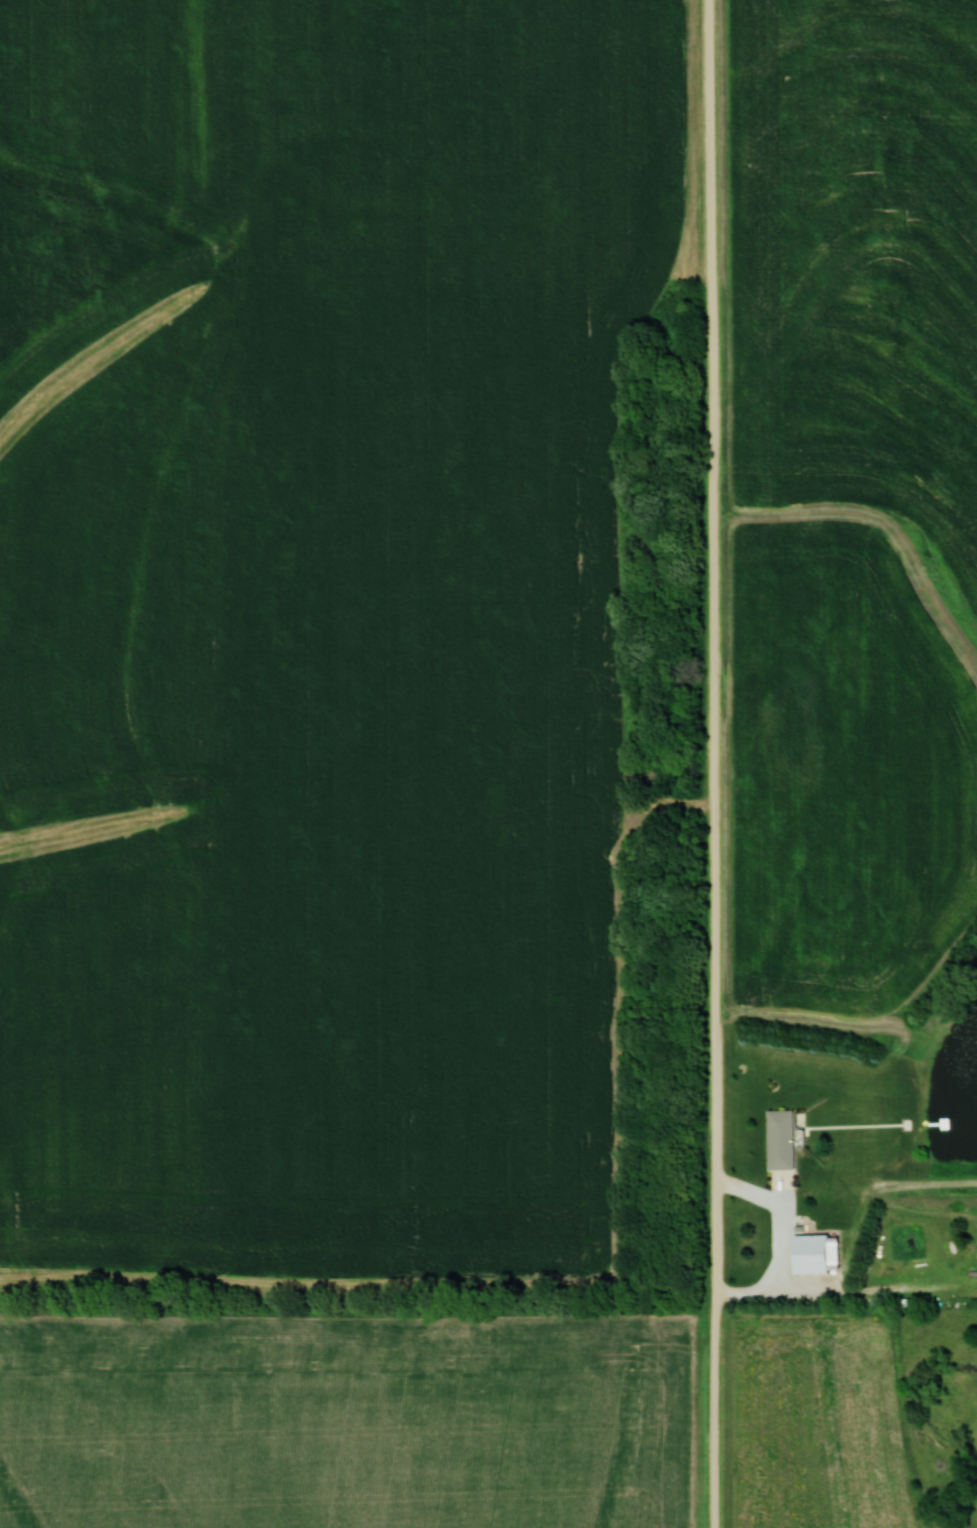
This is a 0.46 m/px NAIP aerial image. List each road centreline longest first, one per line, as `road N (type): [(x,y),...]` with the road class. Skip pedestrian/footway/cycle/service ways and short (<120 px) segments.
road 1 (residential): [(717,1527),(713,0)]

